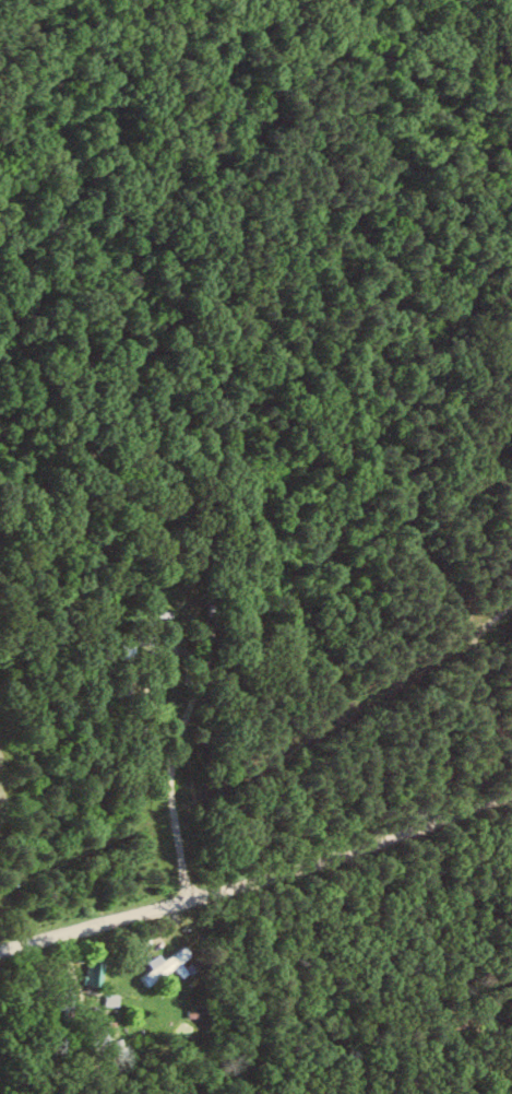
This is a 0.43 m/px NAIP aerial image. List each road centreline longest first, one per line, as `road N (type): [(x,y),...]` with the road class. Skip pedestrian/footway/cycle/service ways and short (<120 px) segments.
road 1 (residential): [(0,952),(229,887),(511,789)]
road 2 (residential): [(105,979),(181,926),(169,803),(176,730)]

